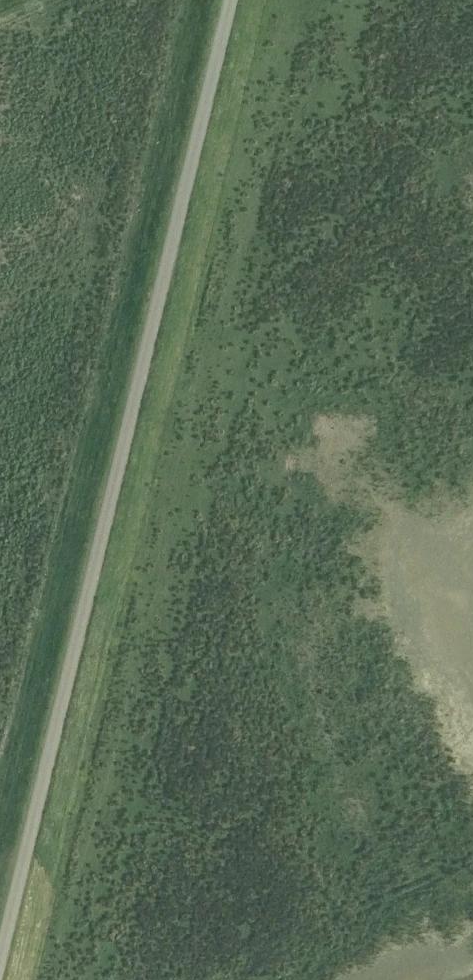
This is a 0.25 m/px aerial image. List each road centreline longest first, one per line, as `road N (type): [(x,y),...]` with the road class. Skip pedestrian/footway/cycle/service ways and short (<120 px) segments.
road 1 (unclassified): [(0,948),(229,0)]

